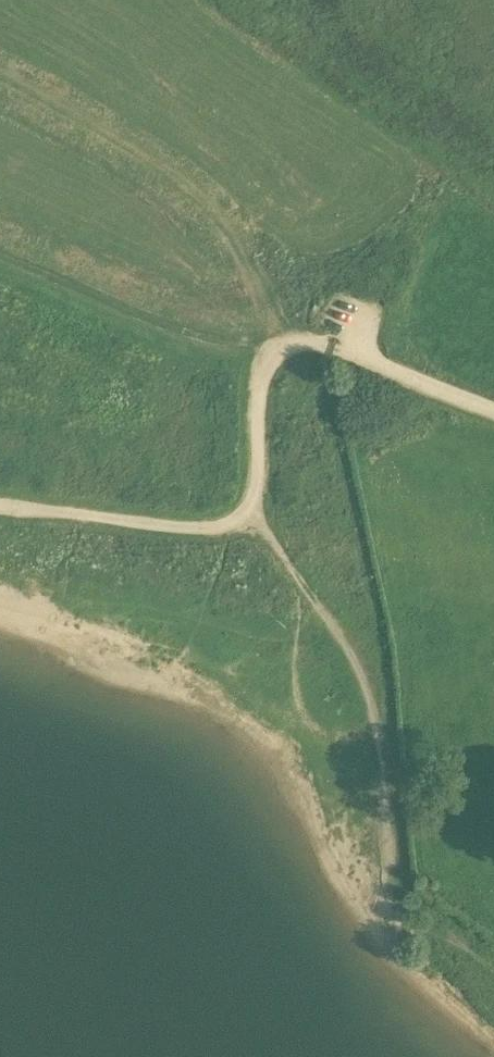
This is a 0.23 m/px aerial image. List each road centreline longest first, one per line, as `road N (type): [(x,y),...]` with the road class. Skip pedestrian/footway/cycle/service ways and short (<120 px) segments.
road 1 (track): [(398,869),(358,665),(251,512)]
road 2 (track): [(0,511),(203,530),(251,512)]
road 3 (track): [(251,512),(258,395),(268,366),(297,344),(331,349)]
road 4 (track): [(493,413),(331,349)]

